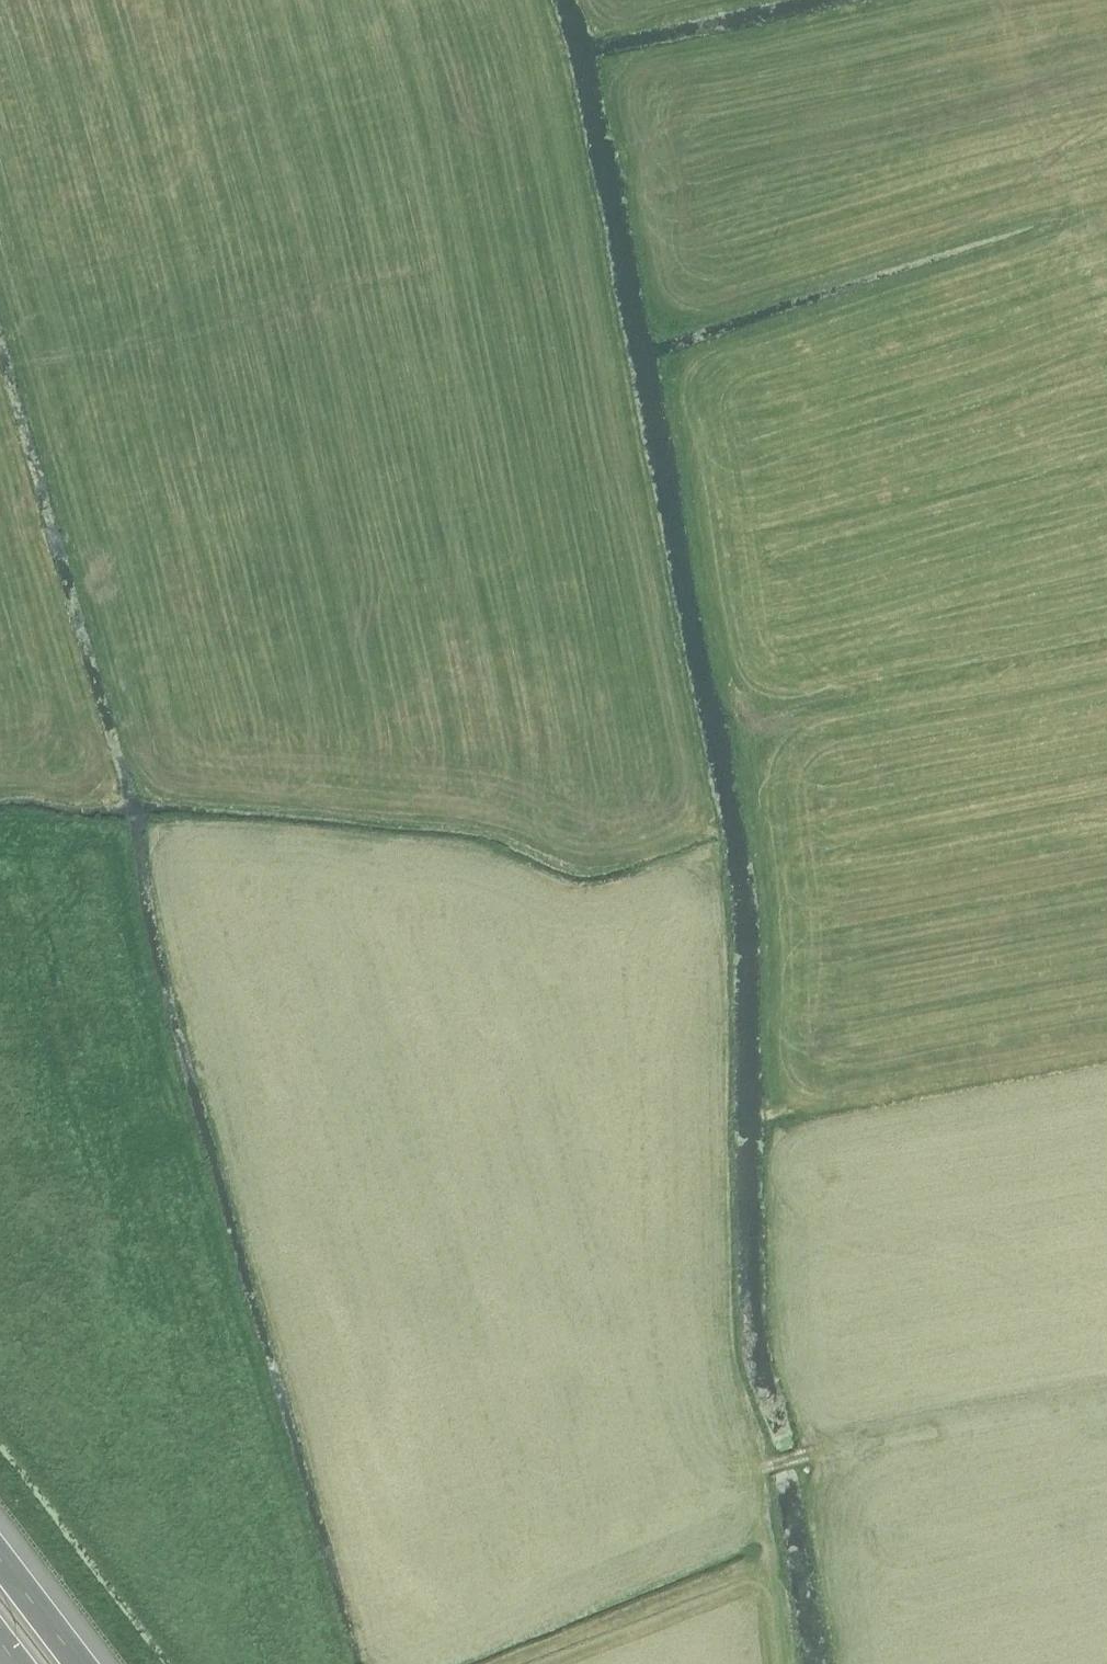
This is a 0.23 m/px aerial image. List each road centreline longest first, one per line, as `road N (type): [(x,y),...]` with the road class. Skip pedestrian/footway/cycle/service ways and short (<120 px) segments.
road 1 (track): [(394,1663),(576,1562),(770,1469),(1106,1404)]
road 2 (motorway): [(85,1663),(0,1552)]

